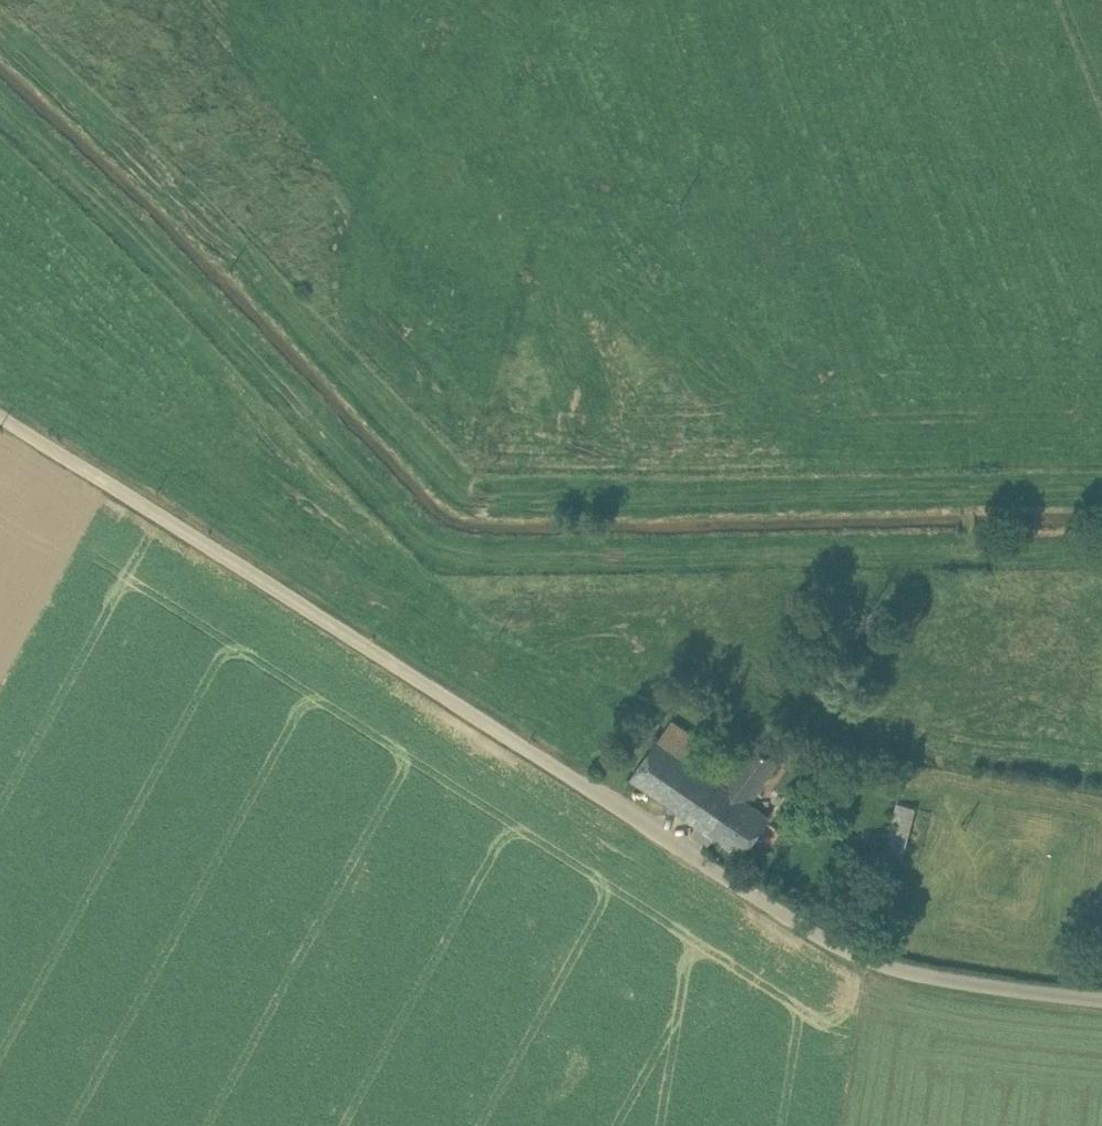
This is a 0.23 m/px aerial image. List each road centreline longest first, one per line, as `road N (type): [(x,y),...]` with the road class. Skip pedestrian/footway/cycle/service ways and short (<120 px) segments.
road 1 (track): [(0,418),(813,935),(907,973),(1101,998)]

